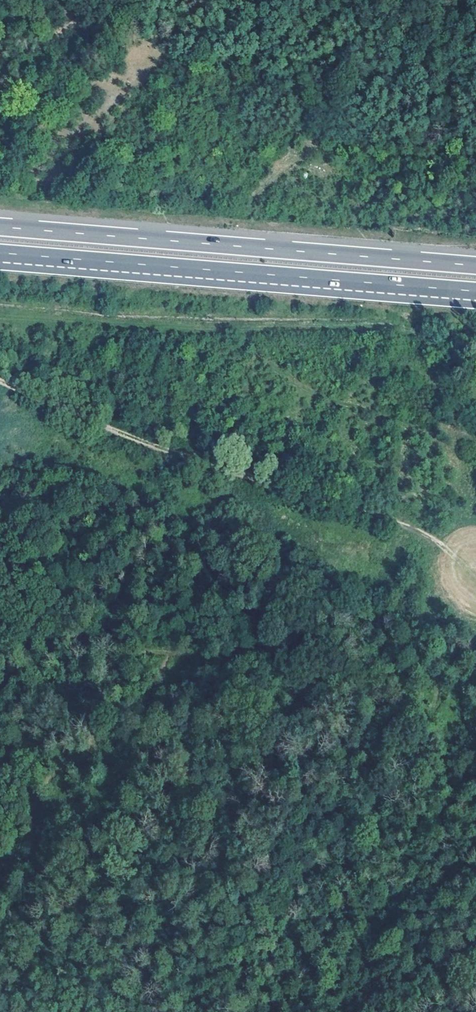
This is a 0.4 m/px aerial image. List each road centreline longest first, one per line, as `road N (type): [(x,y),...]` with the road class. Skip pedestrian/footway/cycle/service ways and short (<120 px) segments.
road 1 (track): [(475,573),(408,528),(163,449),(0,379)]
road 2 (motorway): [(475,267),(0,228)]
road 3 (motorway): [(0,261),(475,298)]

